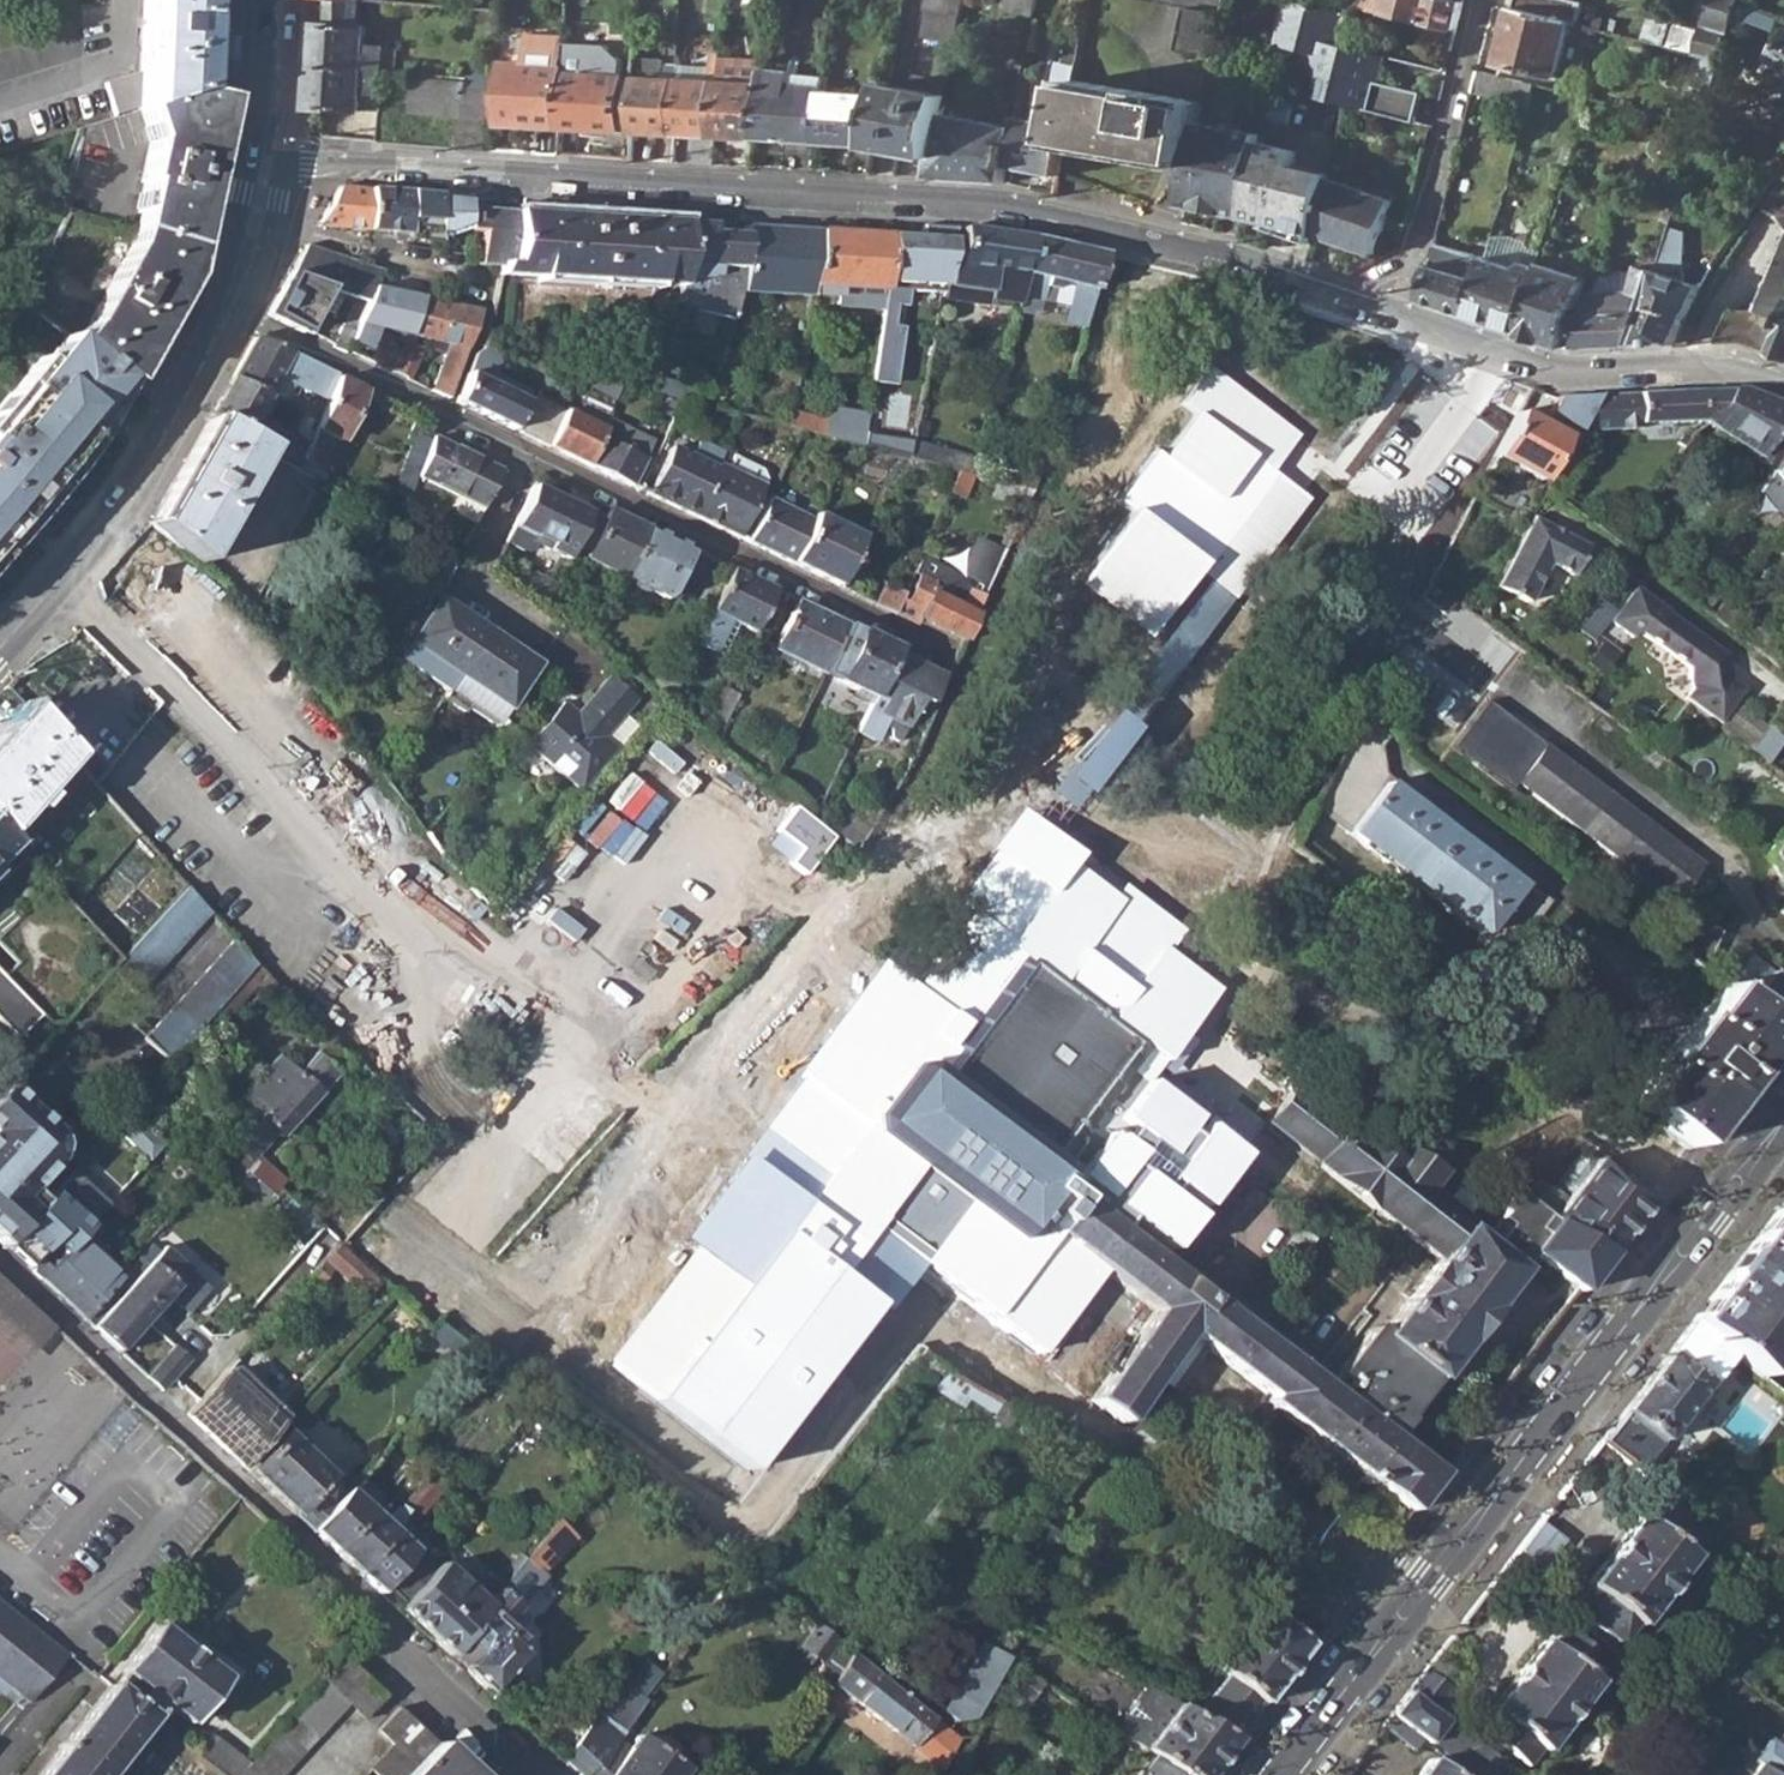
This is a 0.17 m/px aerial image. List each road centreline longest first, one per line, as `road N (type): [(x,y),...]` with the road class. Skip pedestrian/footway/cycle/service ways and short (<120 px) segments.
road 1 (residential): [(263,158),(995,206),(1210,251),(1402,317)]
road 2 (secondary): [(1284,1774),(1783,1122)]
road 3 (residential): [(228,308),(951,662)]
road 4 (residential): [(0,1259),(389,1622),(443,1700),(524,1774)]
road 5 (tertiary): [(0,644),(129,497),(228,308)]
road 6 (residential): [(1402,317),(1559,371),(1673,361),(1747,370),(1783,385)]
road 7 (residential): [(1402,317),(1479,0)]
road 8 (tertiary): [(263,158),(275,0)]
road 9 (tertiary): [(228,308),(251,236),(263,158)]

